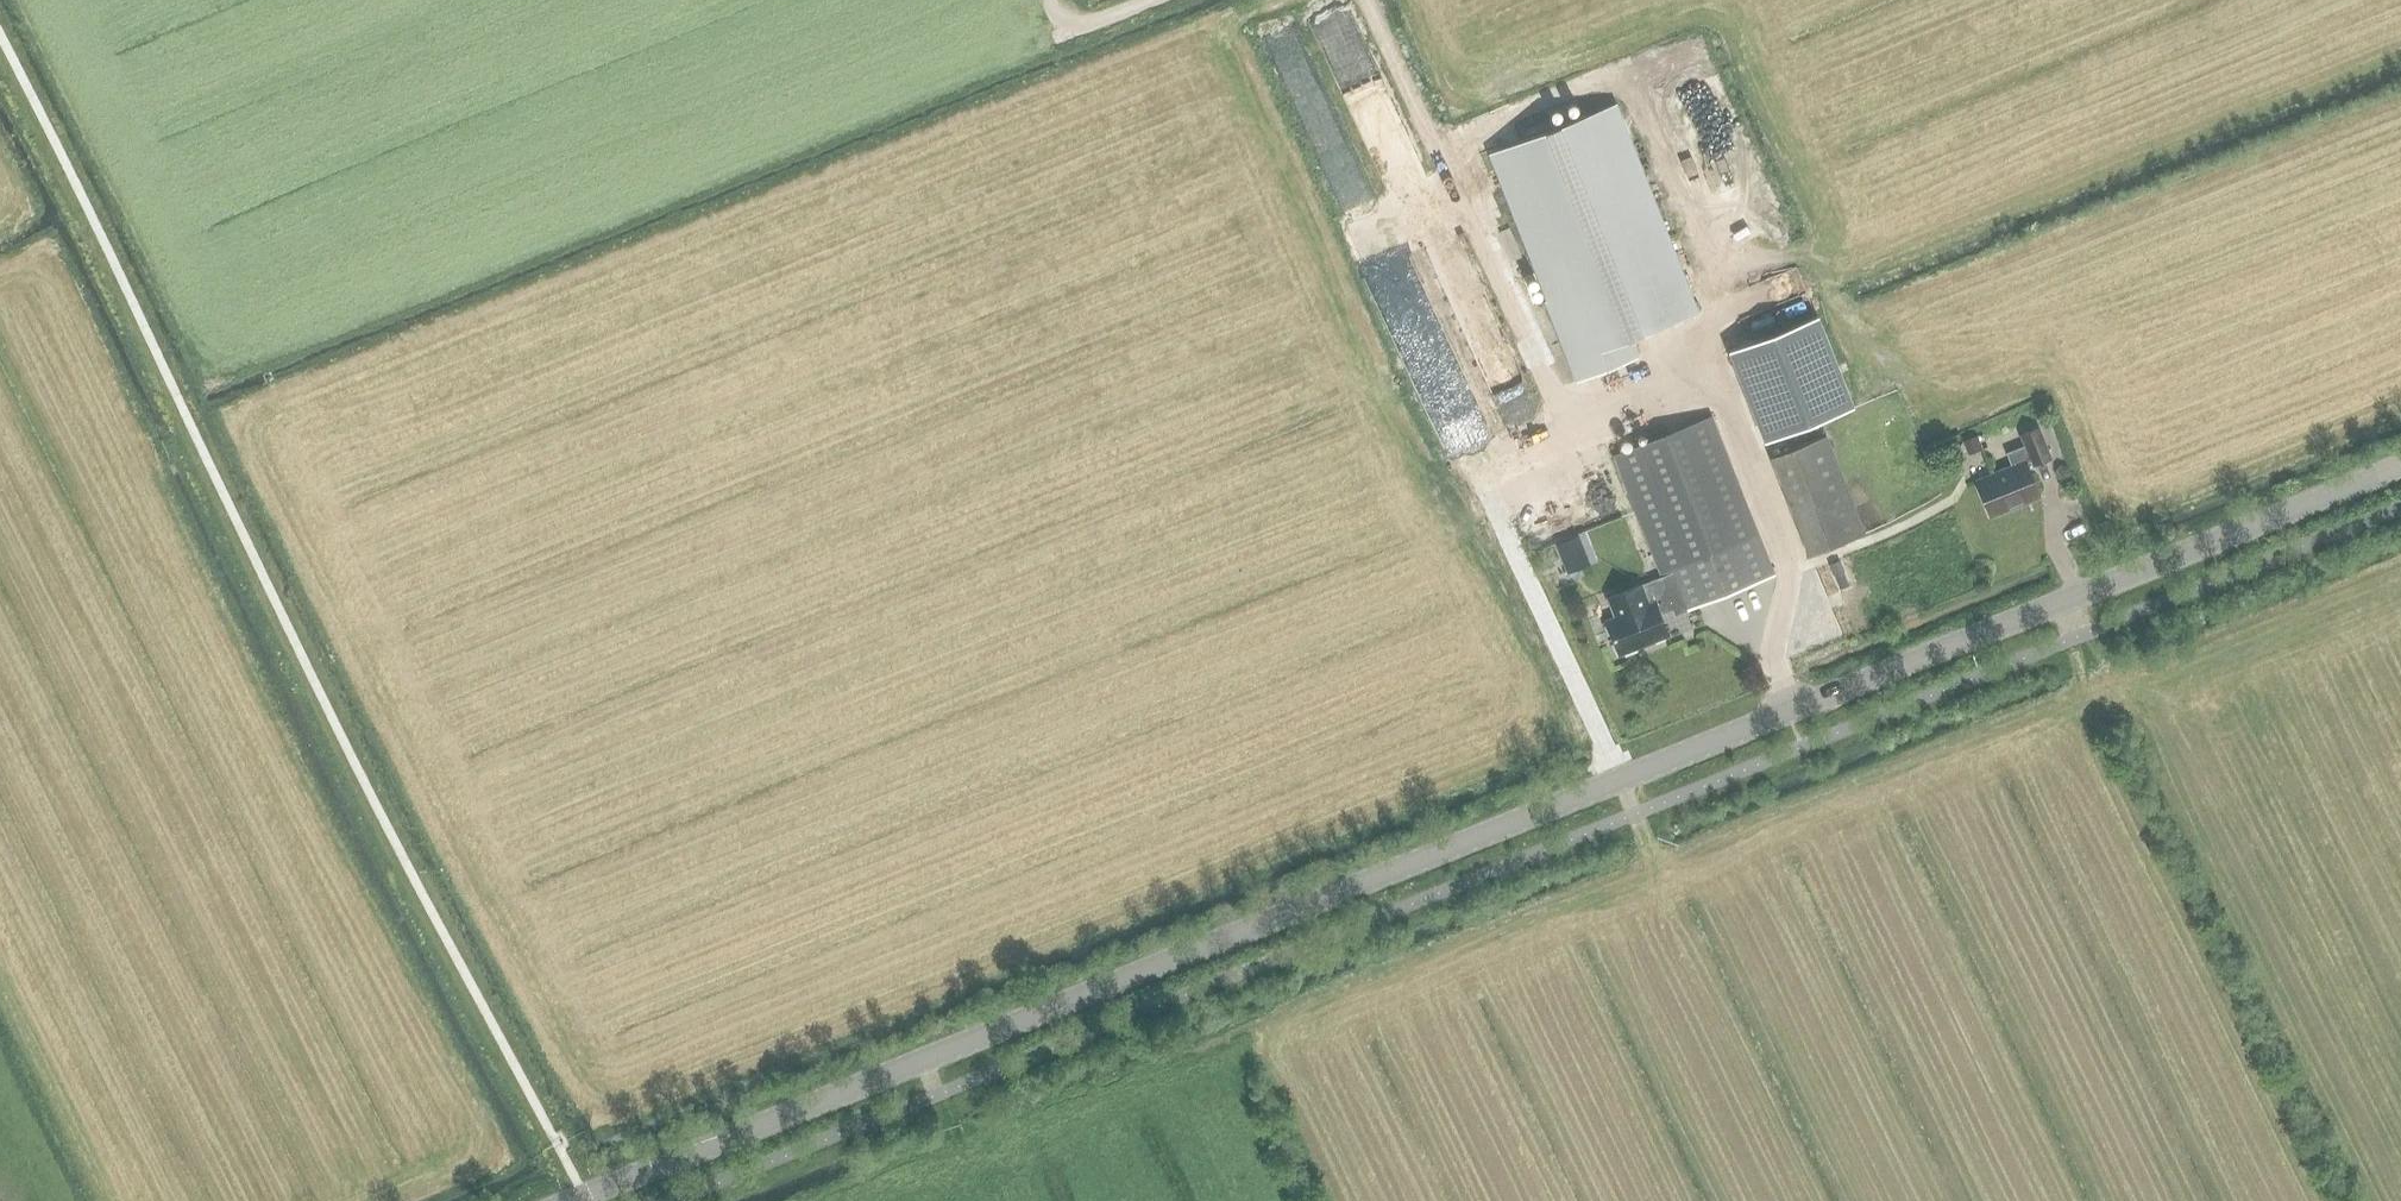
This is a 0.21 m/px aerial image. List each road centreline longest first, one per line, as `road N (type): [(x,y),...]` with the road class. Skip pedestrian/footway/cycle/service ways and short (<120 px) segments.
road 1 (tertiary): [(2400,467),(573,1200)]

